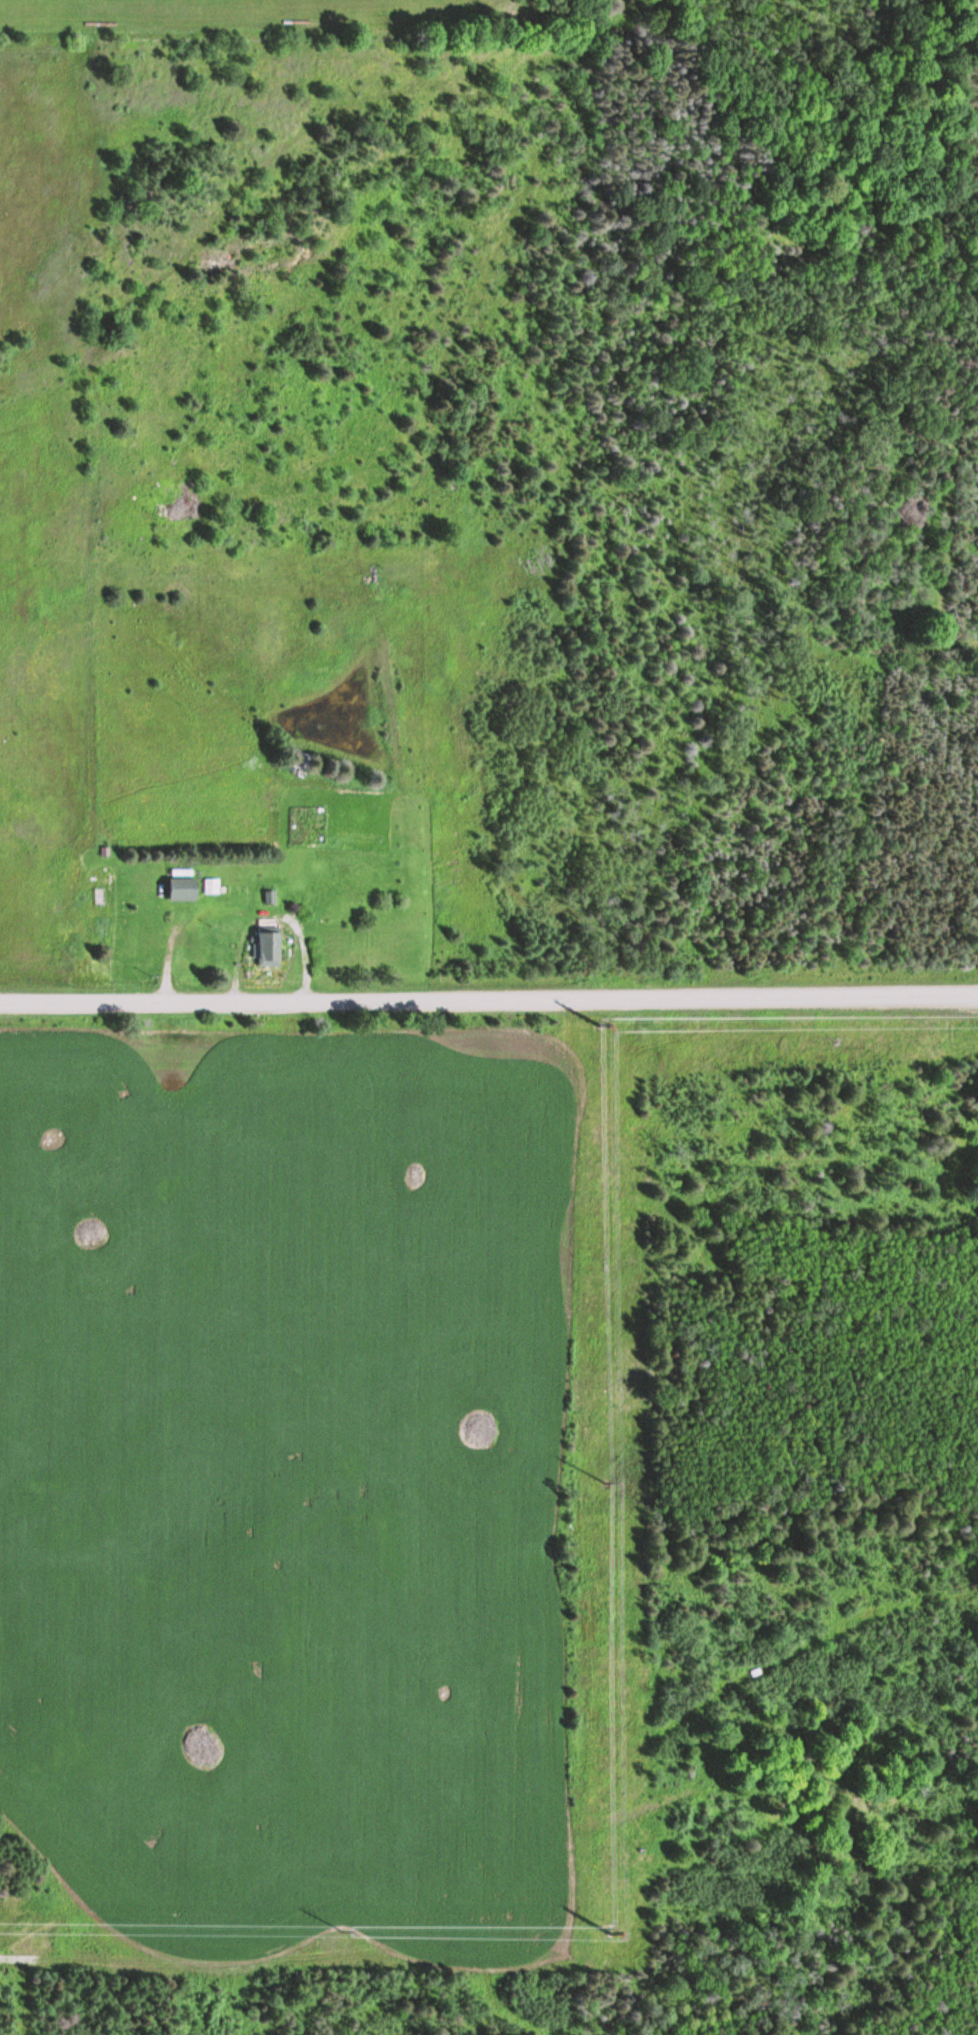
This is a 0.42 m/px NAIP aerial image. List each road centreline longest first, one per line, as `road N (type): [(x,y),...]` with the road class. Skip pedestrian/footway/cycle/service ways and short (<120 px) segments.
road 1 (secondary): [(0,999),(977,991)]

